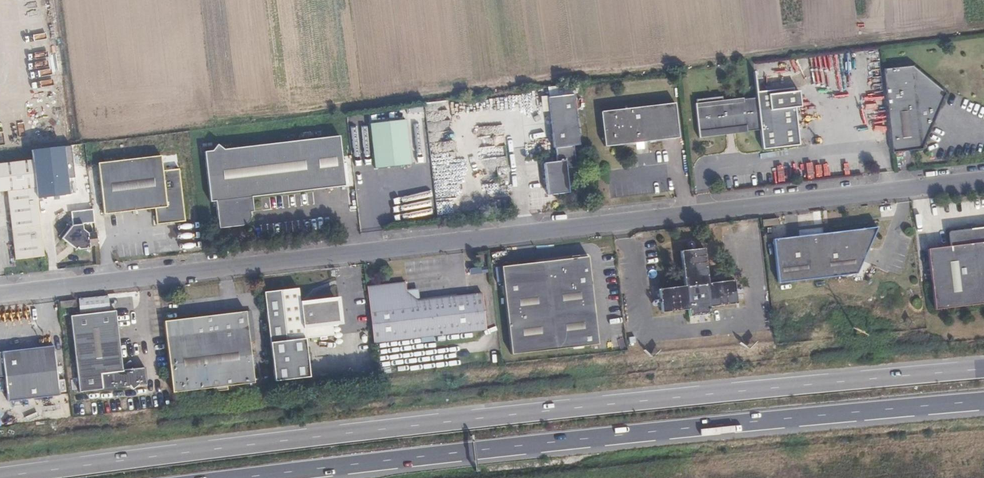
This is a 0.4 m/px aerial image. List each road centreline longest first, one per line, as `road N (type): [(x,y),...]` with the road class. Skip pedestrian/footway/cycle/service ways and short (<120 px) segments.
road 1 (unclassified): [(0,293),(983,179)]
road 2 (trunk): [(983,370),(408,426),(0,477)]
road 3 (trunk): [(245,477),(983,402)]

